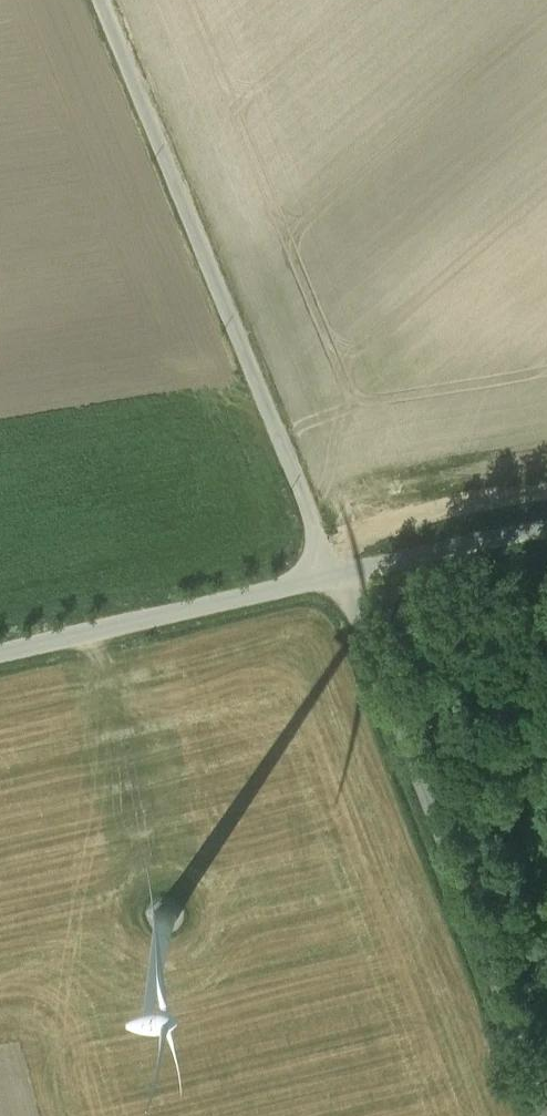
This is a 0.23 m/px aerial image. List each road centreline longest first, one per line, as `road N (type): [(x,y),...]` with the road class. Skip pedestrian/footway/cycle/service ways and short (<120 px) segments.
road 1 (unclassified): [(95,0),(328,570)]
road 2 (track): [(351,566),(546,1114)]
road 3 (unclassified): [(328,570),(0,649)]
road 4 (unclassified): [(328,570),(546,525)]

